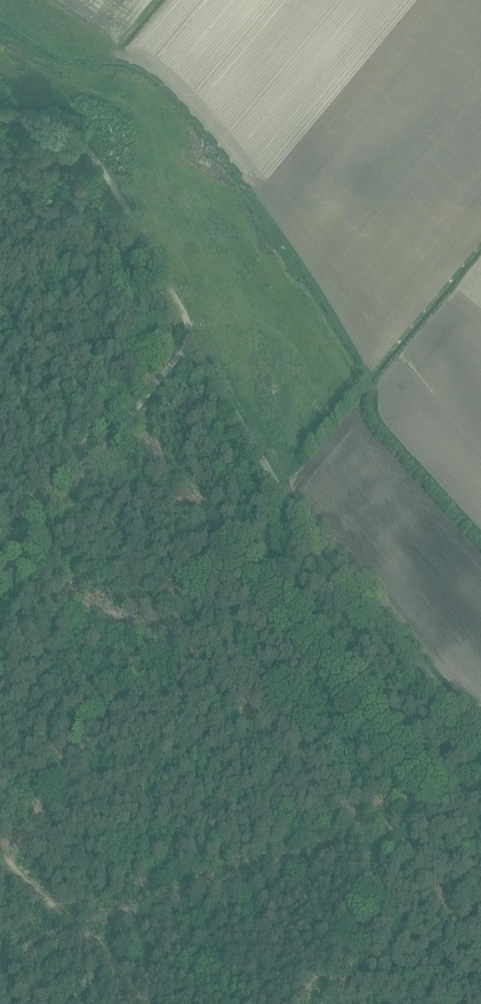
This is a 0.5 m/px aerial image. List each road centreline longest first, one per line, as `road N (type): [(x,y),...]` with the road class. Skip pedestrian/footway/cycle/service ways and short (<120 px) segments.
road 1 (unclassified): [(480,730),(280,481),(189,331)]
road 2 (track): [(0,573),(189,331)]
road 3 (track): [(78,142),(189,331)]

